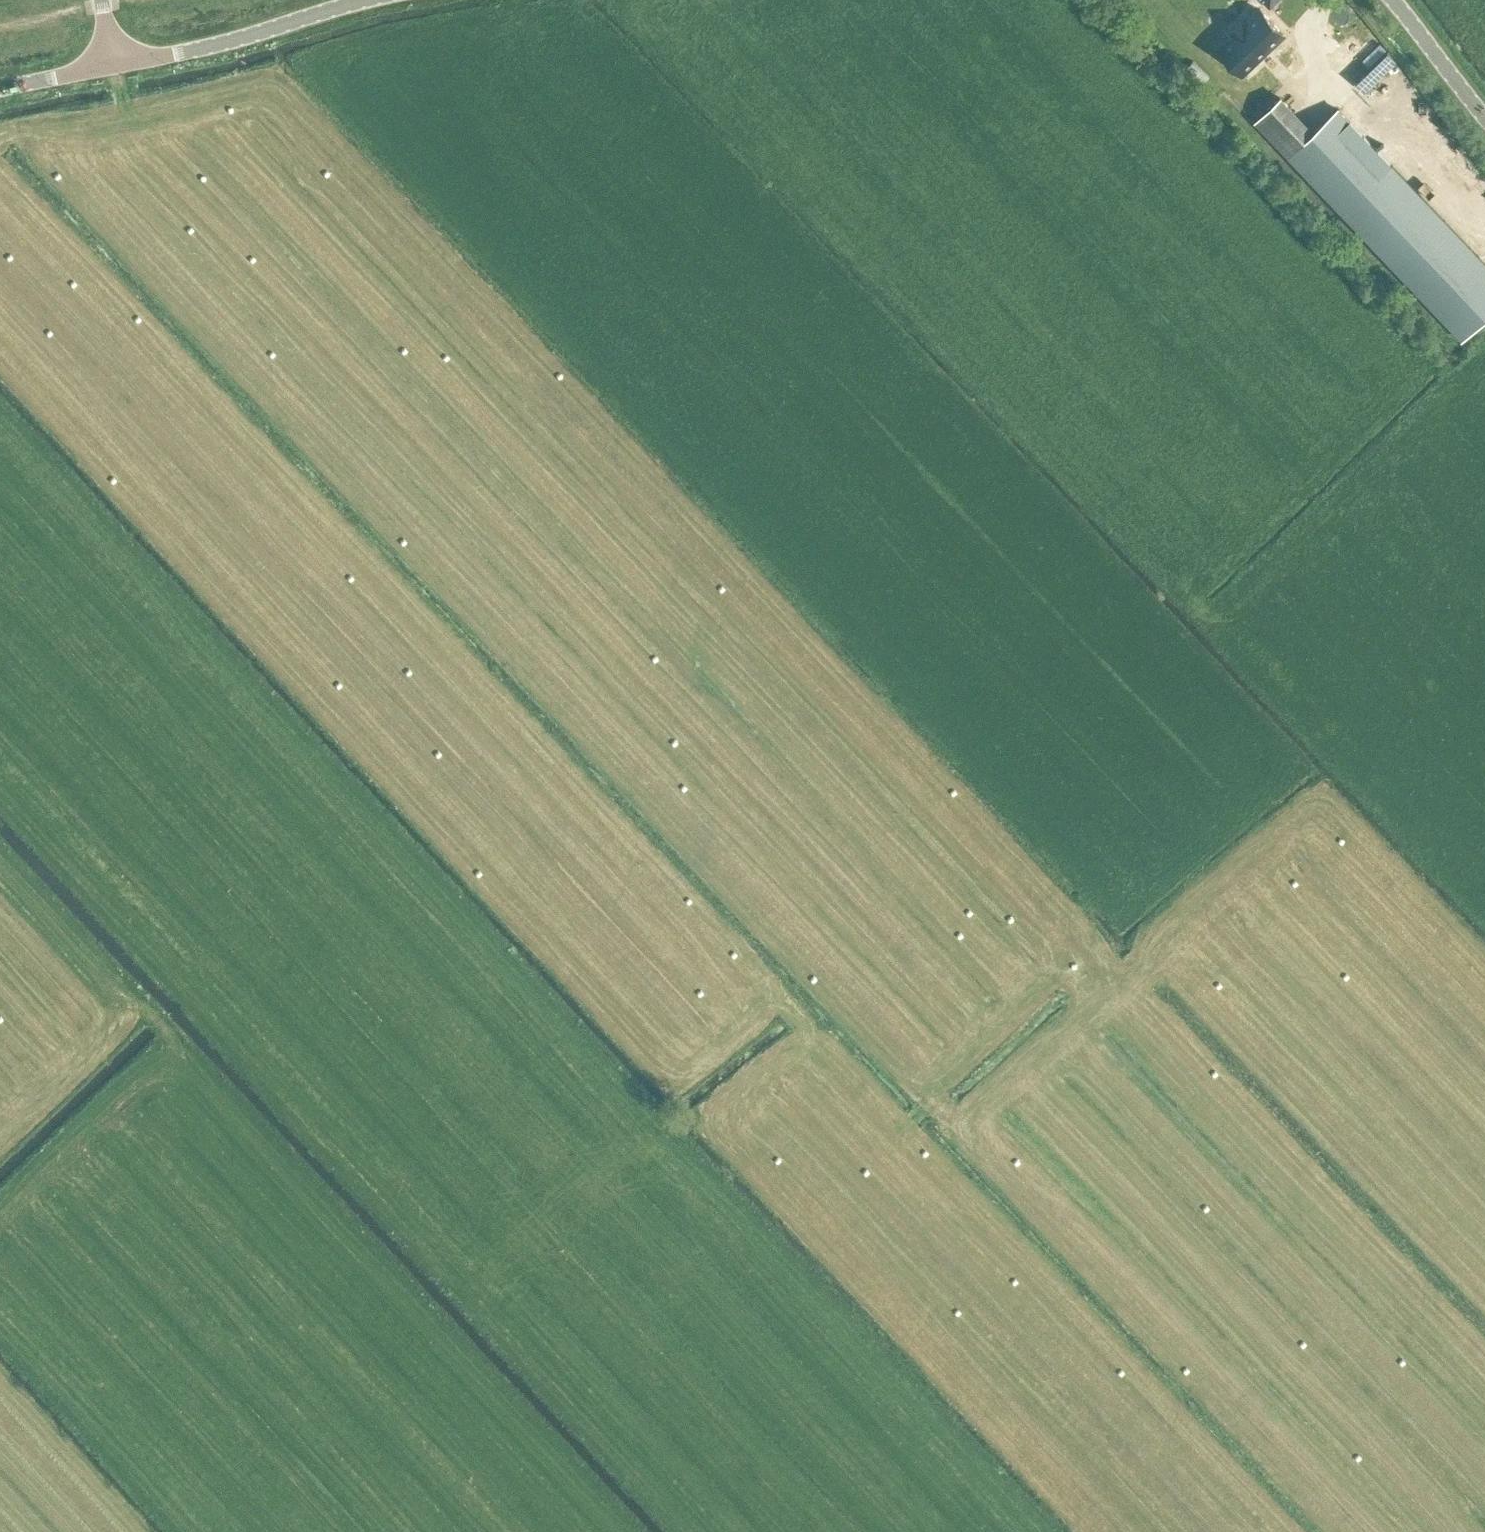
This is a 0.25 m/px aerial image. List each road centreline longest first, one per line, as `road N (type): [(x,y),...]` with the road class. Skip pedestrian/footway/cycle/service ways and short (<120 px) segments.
road 1 (unclassified): [(367,0),(241,39),(117,64)]
road 2 (unclassified): [(1484,117),(1393,0)]

